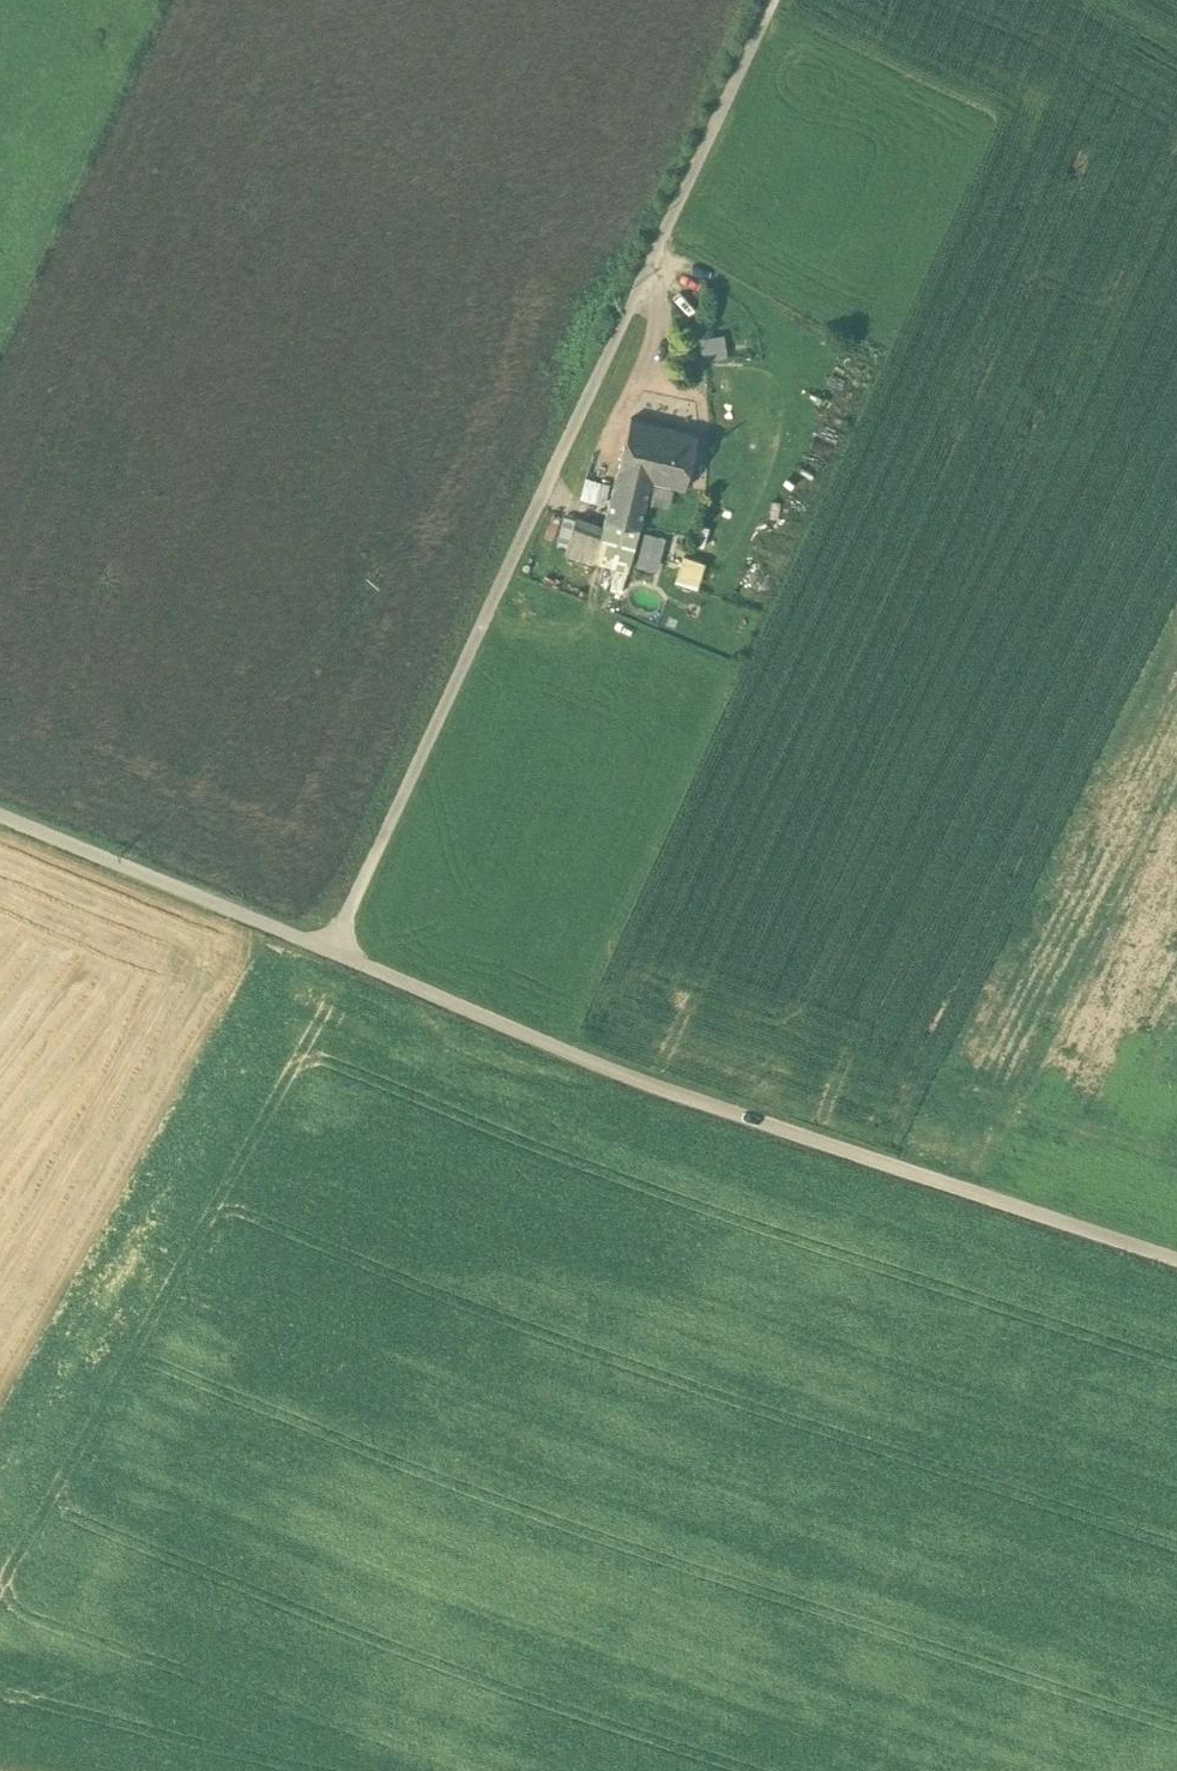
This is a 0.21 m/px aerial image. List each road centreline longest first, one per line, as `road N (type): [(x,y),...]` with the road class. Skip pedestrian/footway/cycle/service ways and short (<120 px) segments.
road 1 (unclassified): [(771,0),(331,951)]
road 2 (unclassified): [(331,951),(650,1084),(1176,1258)]
road 3 (unclassified): [(0,810),(331,951)]

